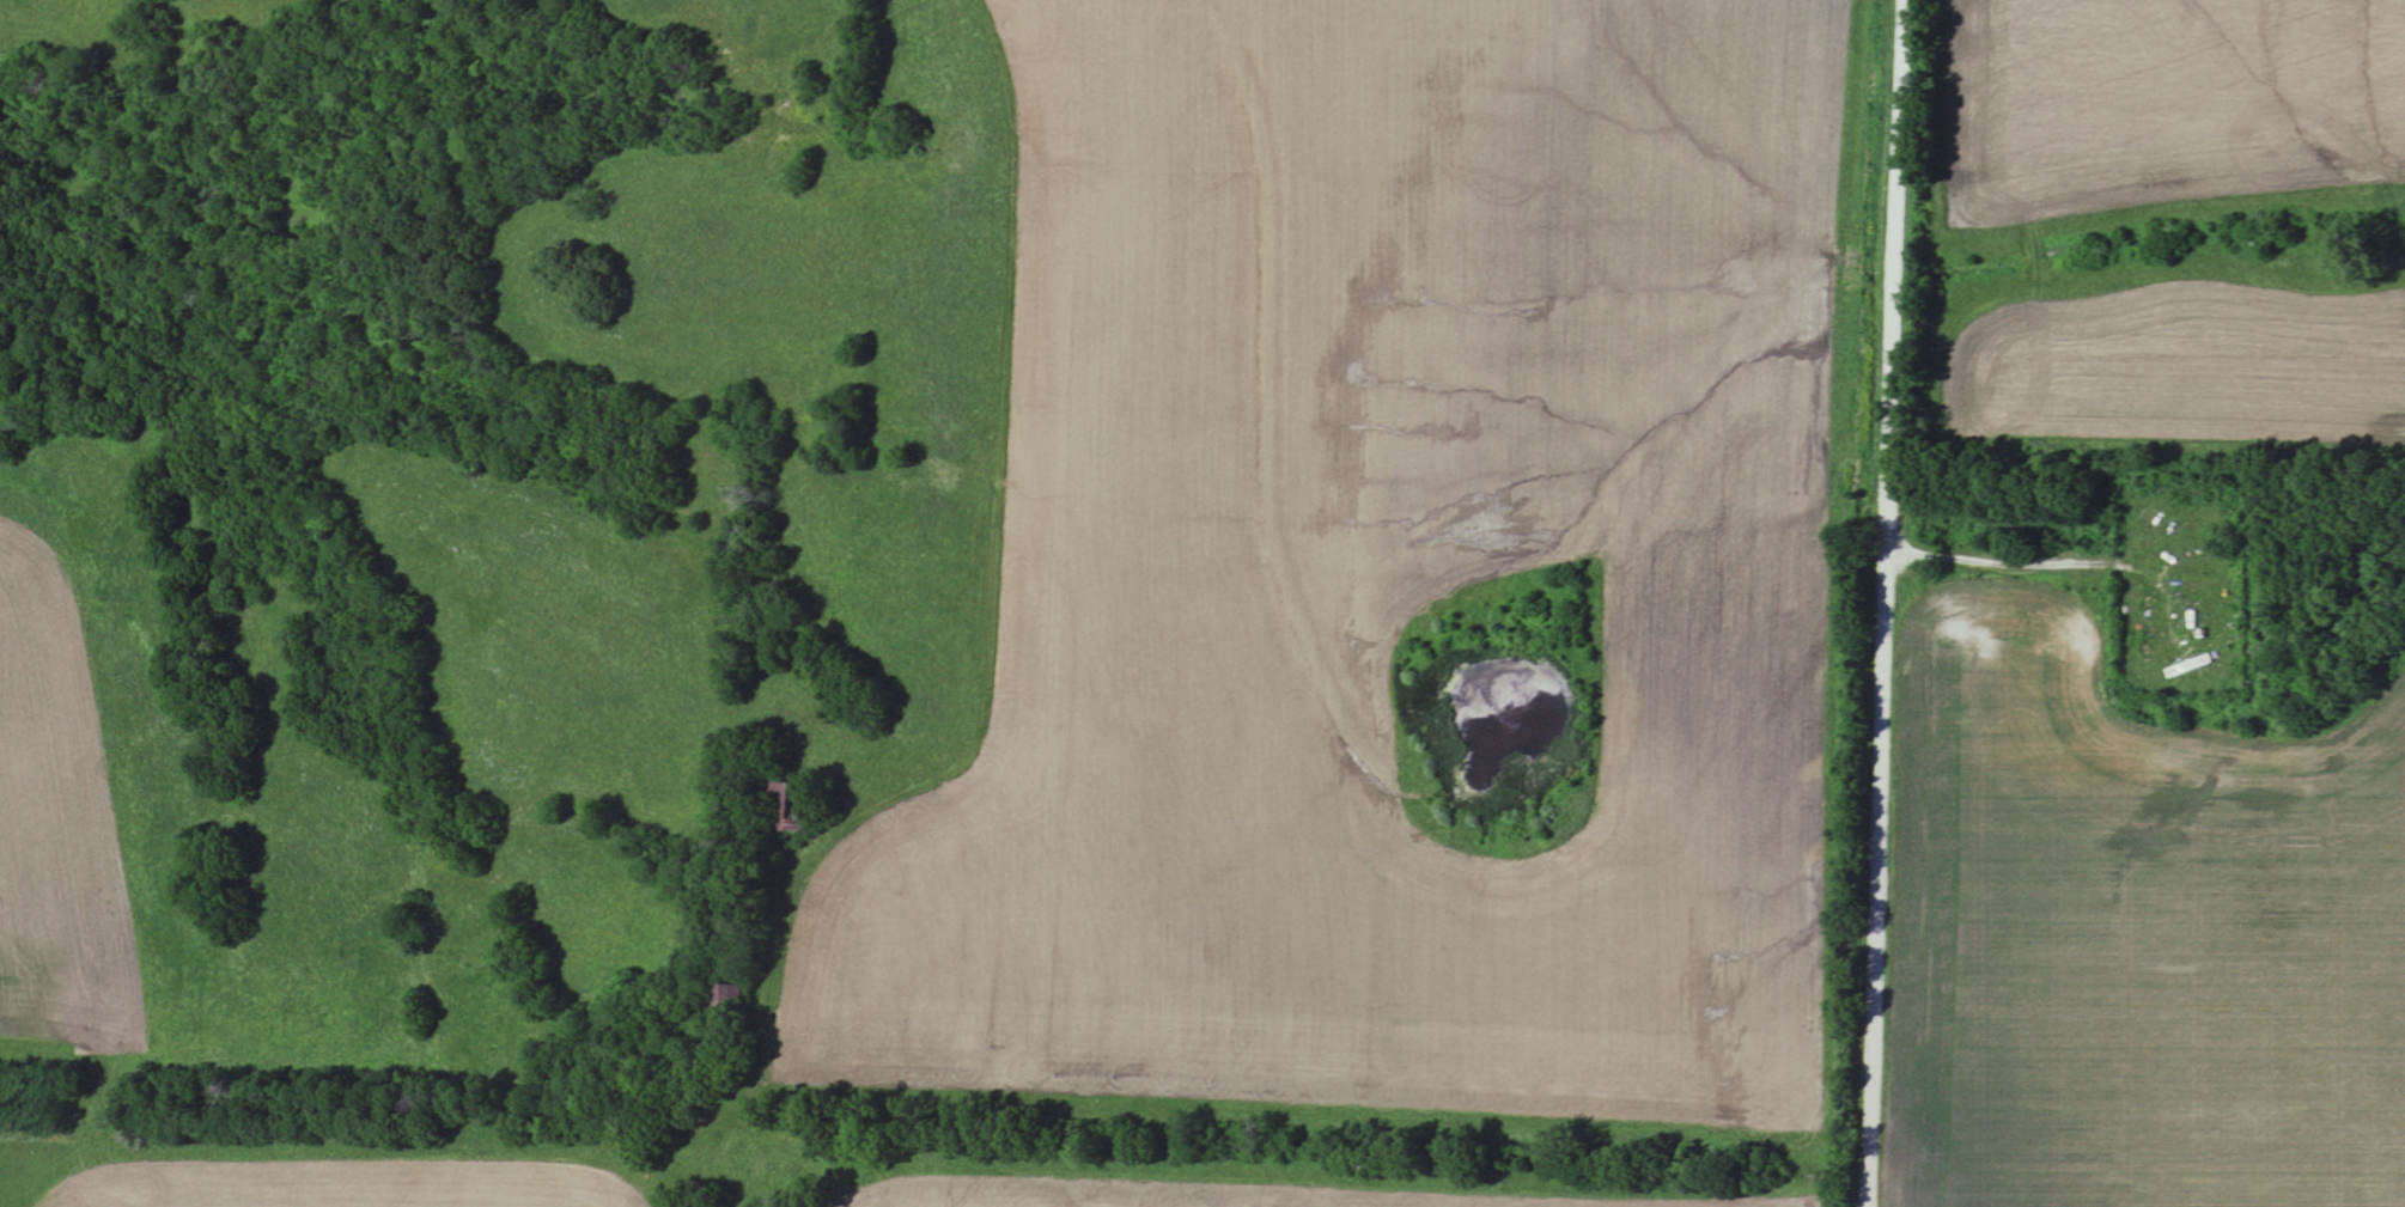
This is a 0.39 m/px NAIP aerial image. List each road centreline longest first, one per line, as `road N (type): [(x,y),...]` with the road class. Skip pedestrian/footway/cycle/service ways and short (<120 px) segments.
road 1 (residential): [(1866,1206),(1894,287)]
road 2 (residential): [(1894,287),(1902,0)]

